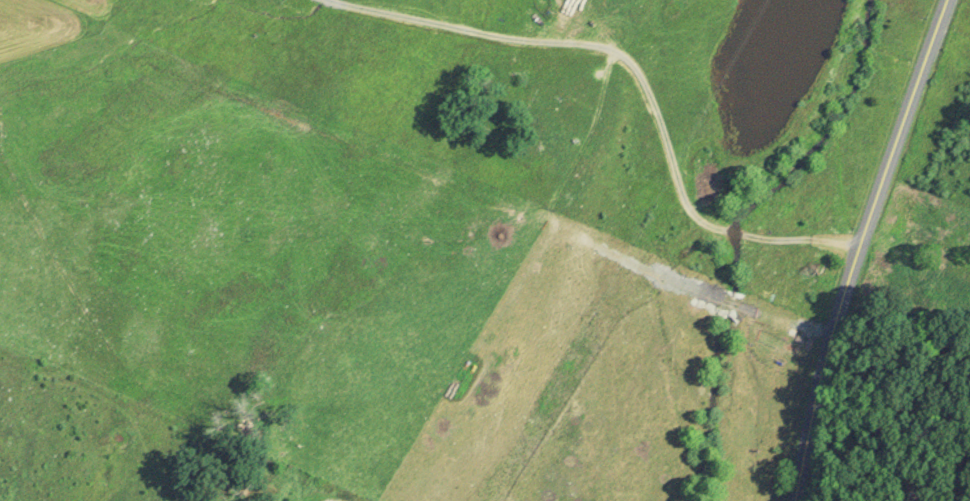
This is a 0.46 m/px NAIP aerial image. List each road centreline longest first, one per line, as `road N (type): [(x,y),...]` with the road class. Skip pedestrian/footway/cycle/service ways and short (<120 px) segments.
road 1 (tertiary): [(800,500),(859,270),(949,0)]

